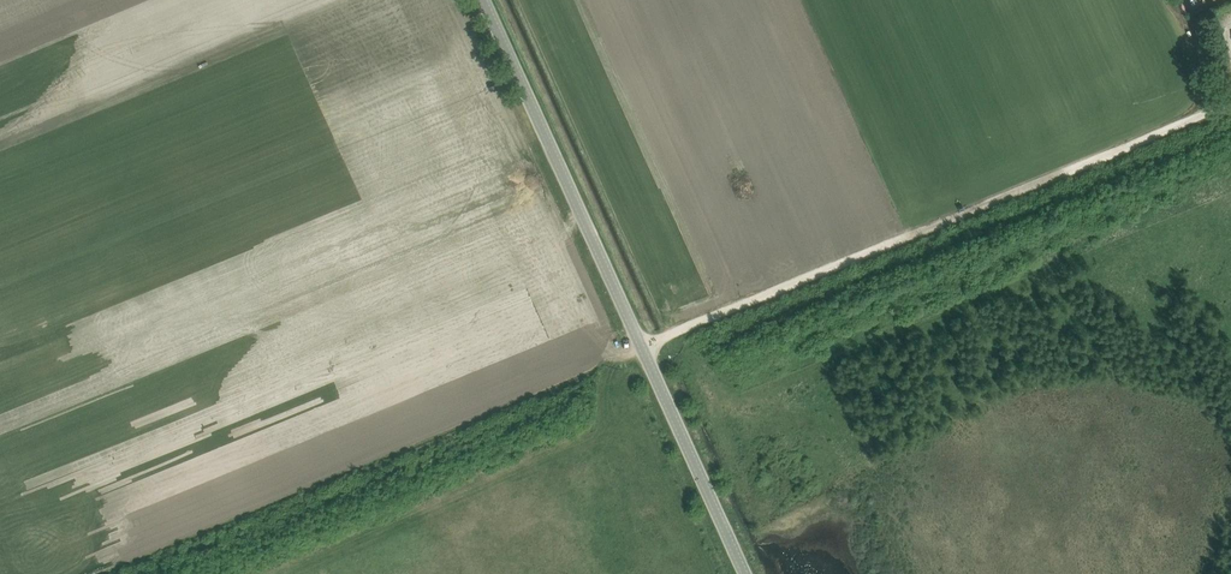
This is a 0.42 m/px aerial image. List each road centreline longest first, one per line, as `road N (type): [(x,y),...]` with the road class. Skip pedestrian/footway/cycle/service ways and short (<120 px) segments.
road 1 (track): [(89,573),(1230,103)]
road 2 (tertiary): [(746,573),(481,0)]

